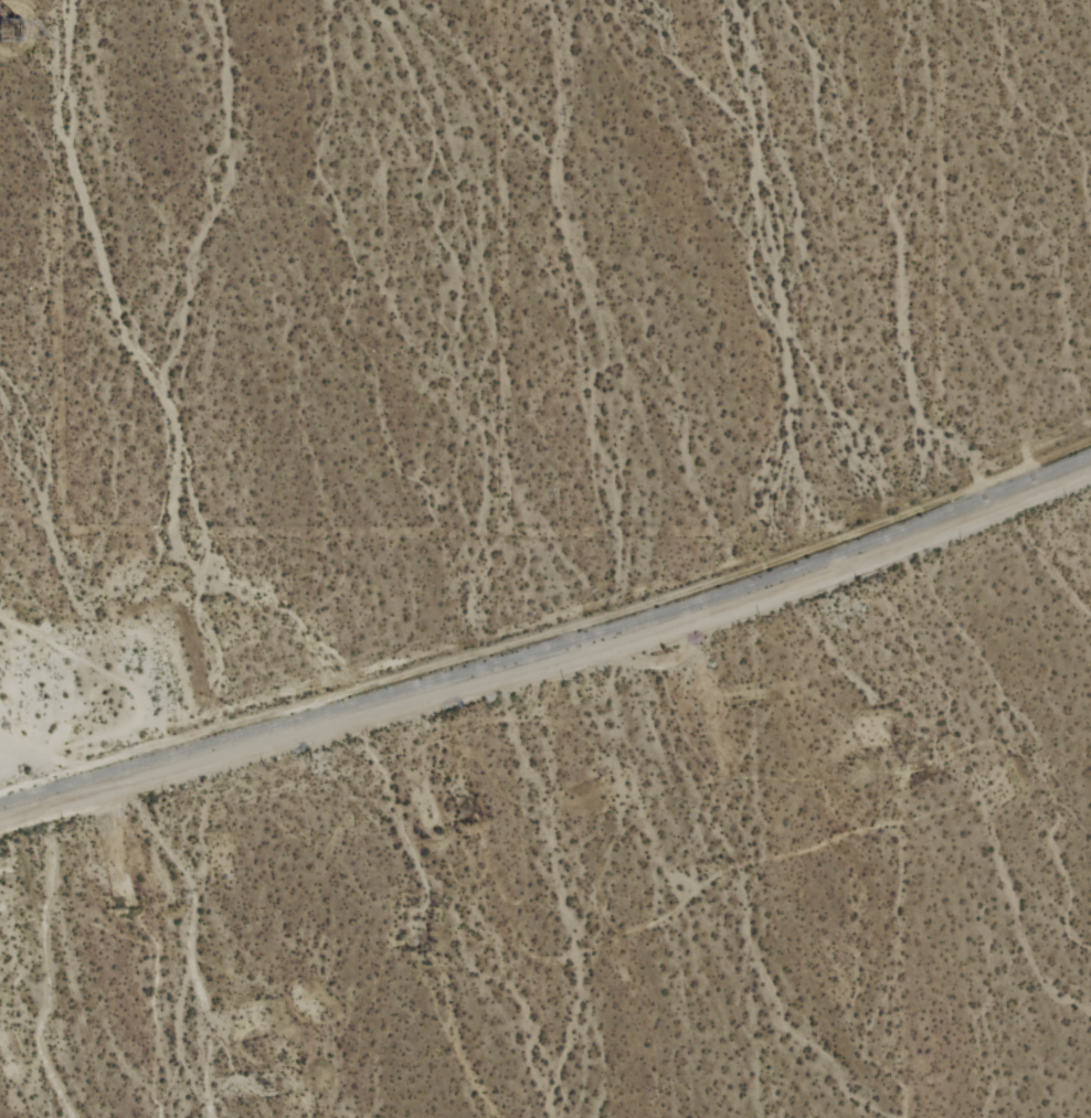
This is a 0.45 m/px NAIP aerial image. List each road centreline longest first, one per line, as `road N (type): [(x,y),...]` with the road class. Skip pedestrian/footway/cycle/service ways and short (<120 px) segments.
road 1 (track): [(0,822),(899,554),(1090,476)]

